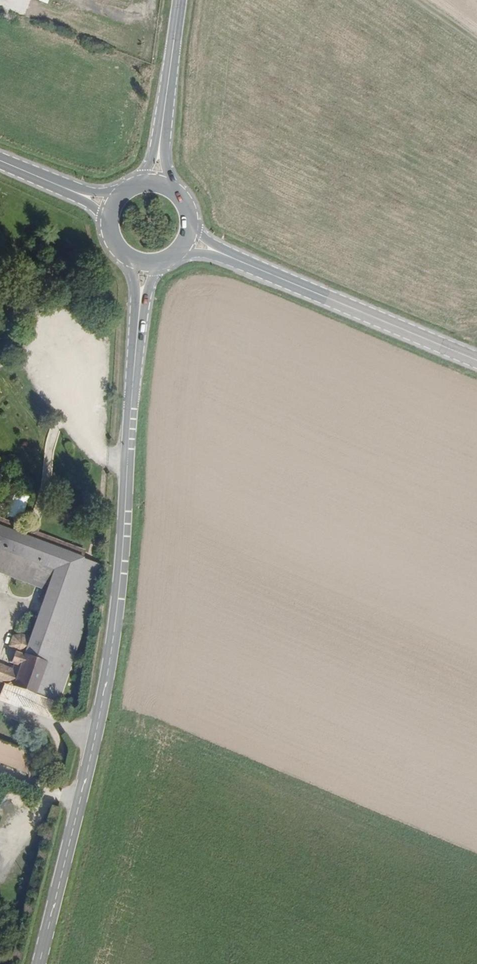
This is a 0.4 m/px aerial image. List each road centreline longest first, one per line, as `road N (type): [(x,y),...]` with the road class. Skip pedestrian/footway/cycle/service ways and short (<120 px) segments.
road 1 (secondary): [(38,963),(108,678),(141,299)]
road 2 (secondary): [(217,251),(476,362)]
road 3 (secondary): [(178,0),(159,147)]

